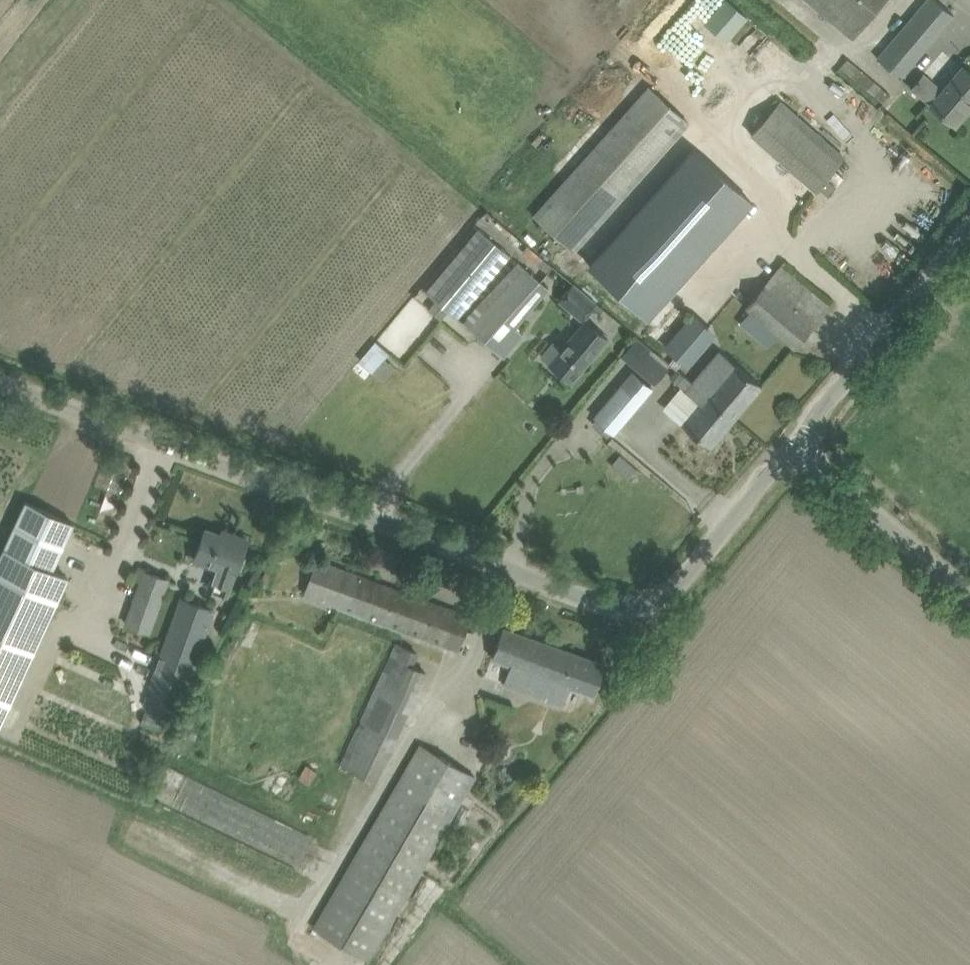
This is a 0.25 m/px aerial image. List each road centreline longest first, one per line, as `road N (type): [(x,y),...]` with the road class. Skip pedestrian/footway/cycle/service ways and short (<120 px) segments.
road 1 (unclassified): [(809,442),(694,583),(669,600),(632,603),(0,369)]
road 2 (unclassified): [(809,442),(969,243)]
road 3 (unclassified): [(969,578),(809,442)]

